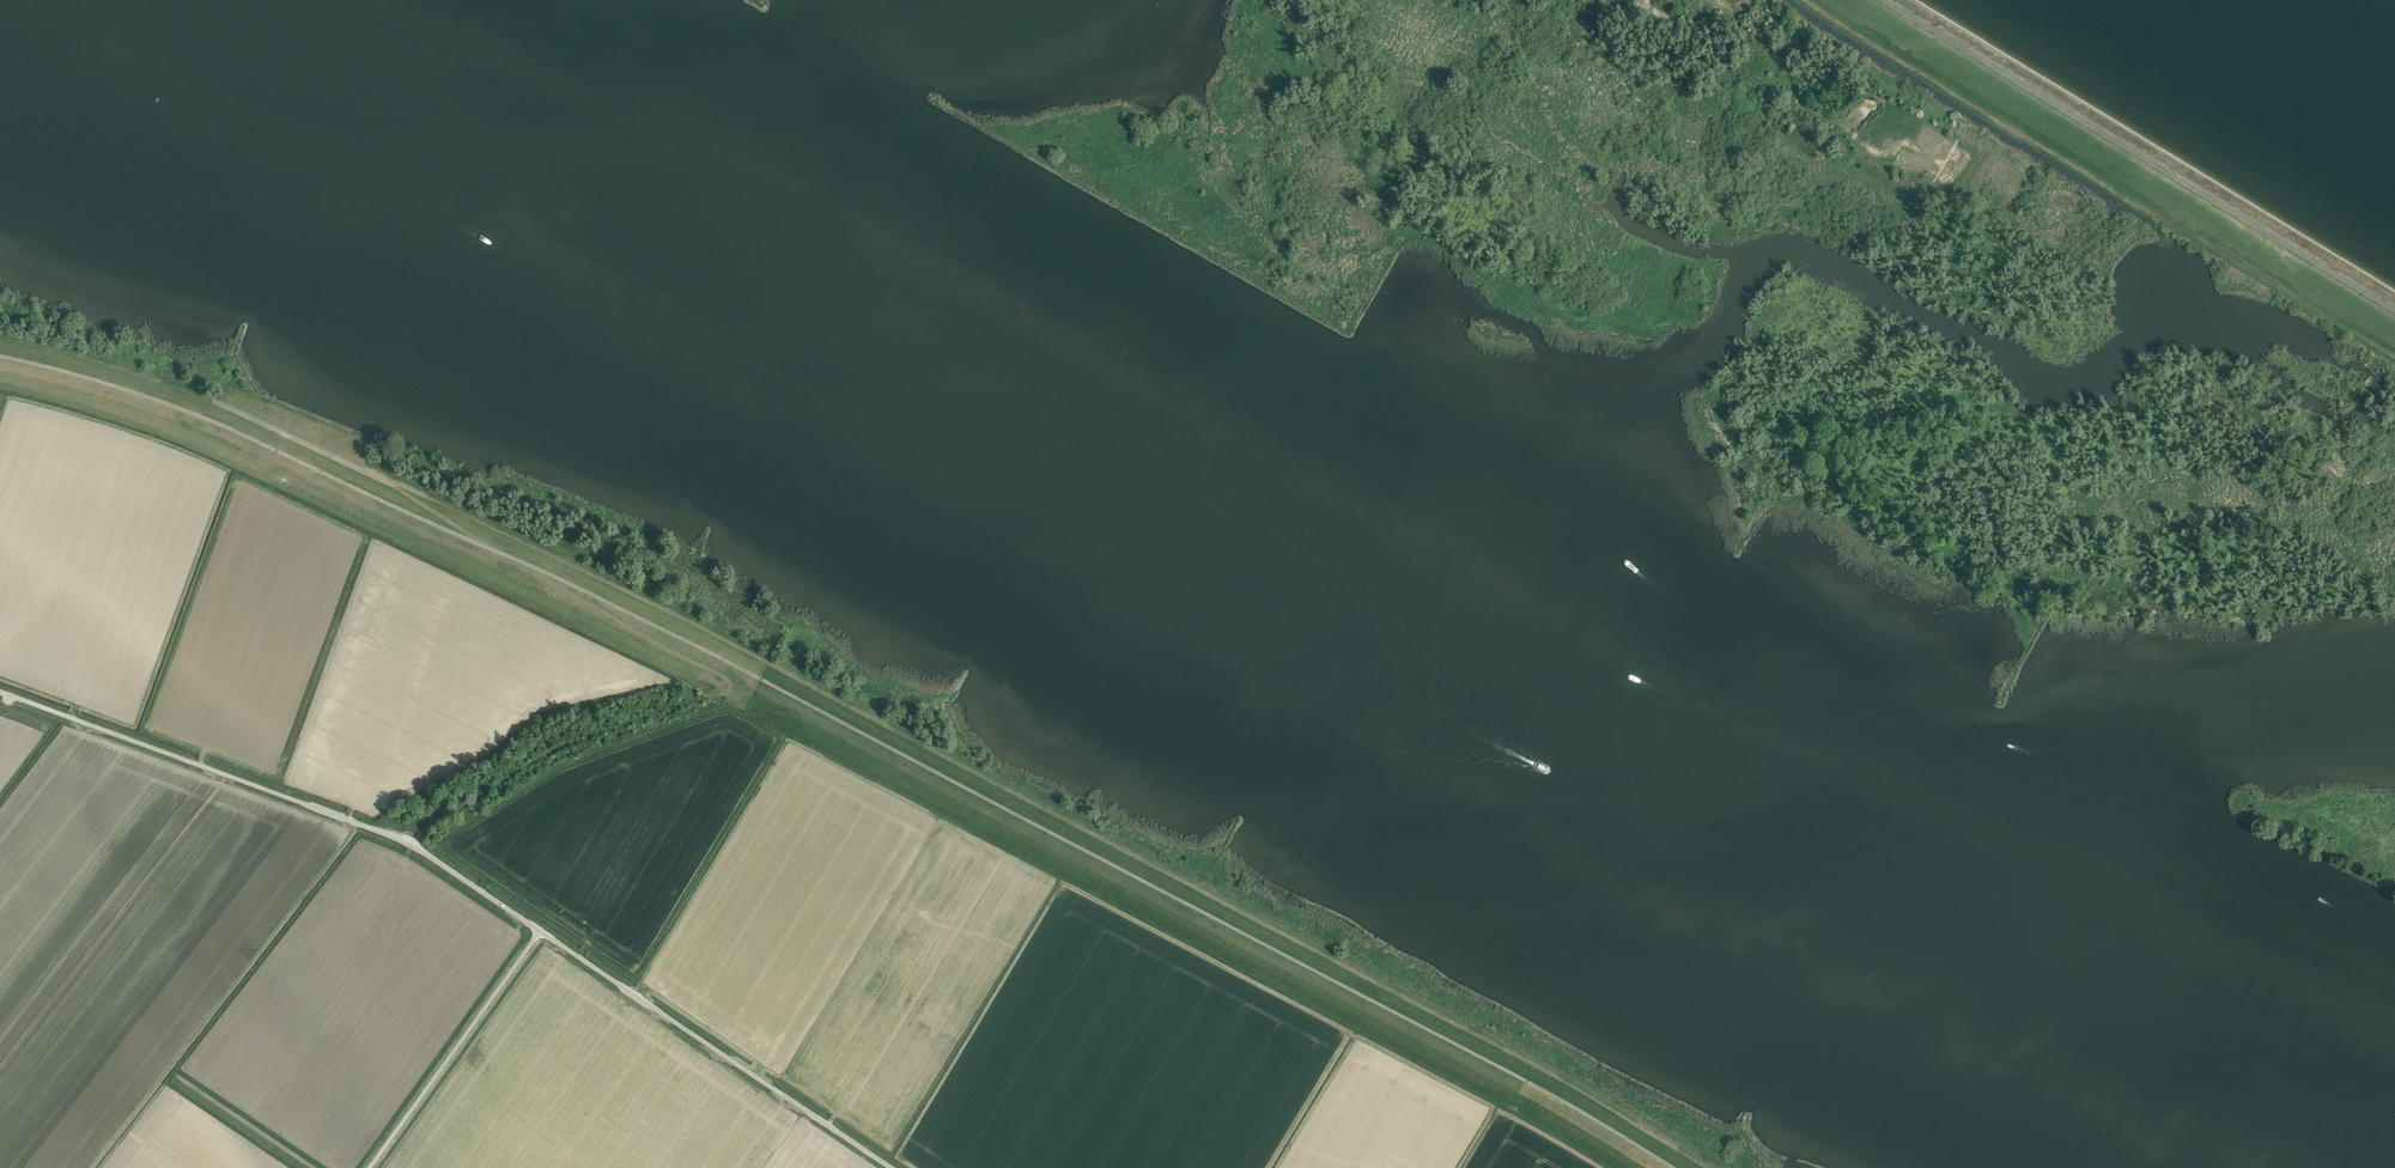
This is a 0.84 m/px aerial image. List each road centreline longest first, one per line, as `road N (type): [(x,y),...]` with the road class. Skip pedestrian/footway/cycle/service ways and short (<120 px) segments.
road 1 (unclassified): [(540,931),(396,838),(0,691)]
road 2 (unclassified): [(891,1167),(540,931)]
road 3 (unclassified): [(369,1167),(540,931)]

